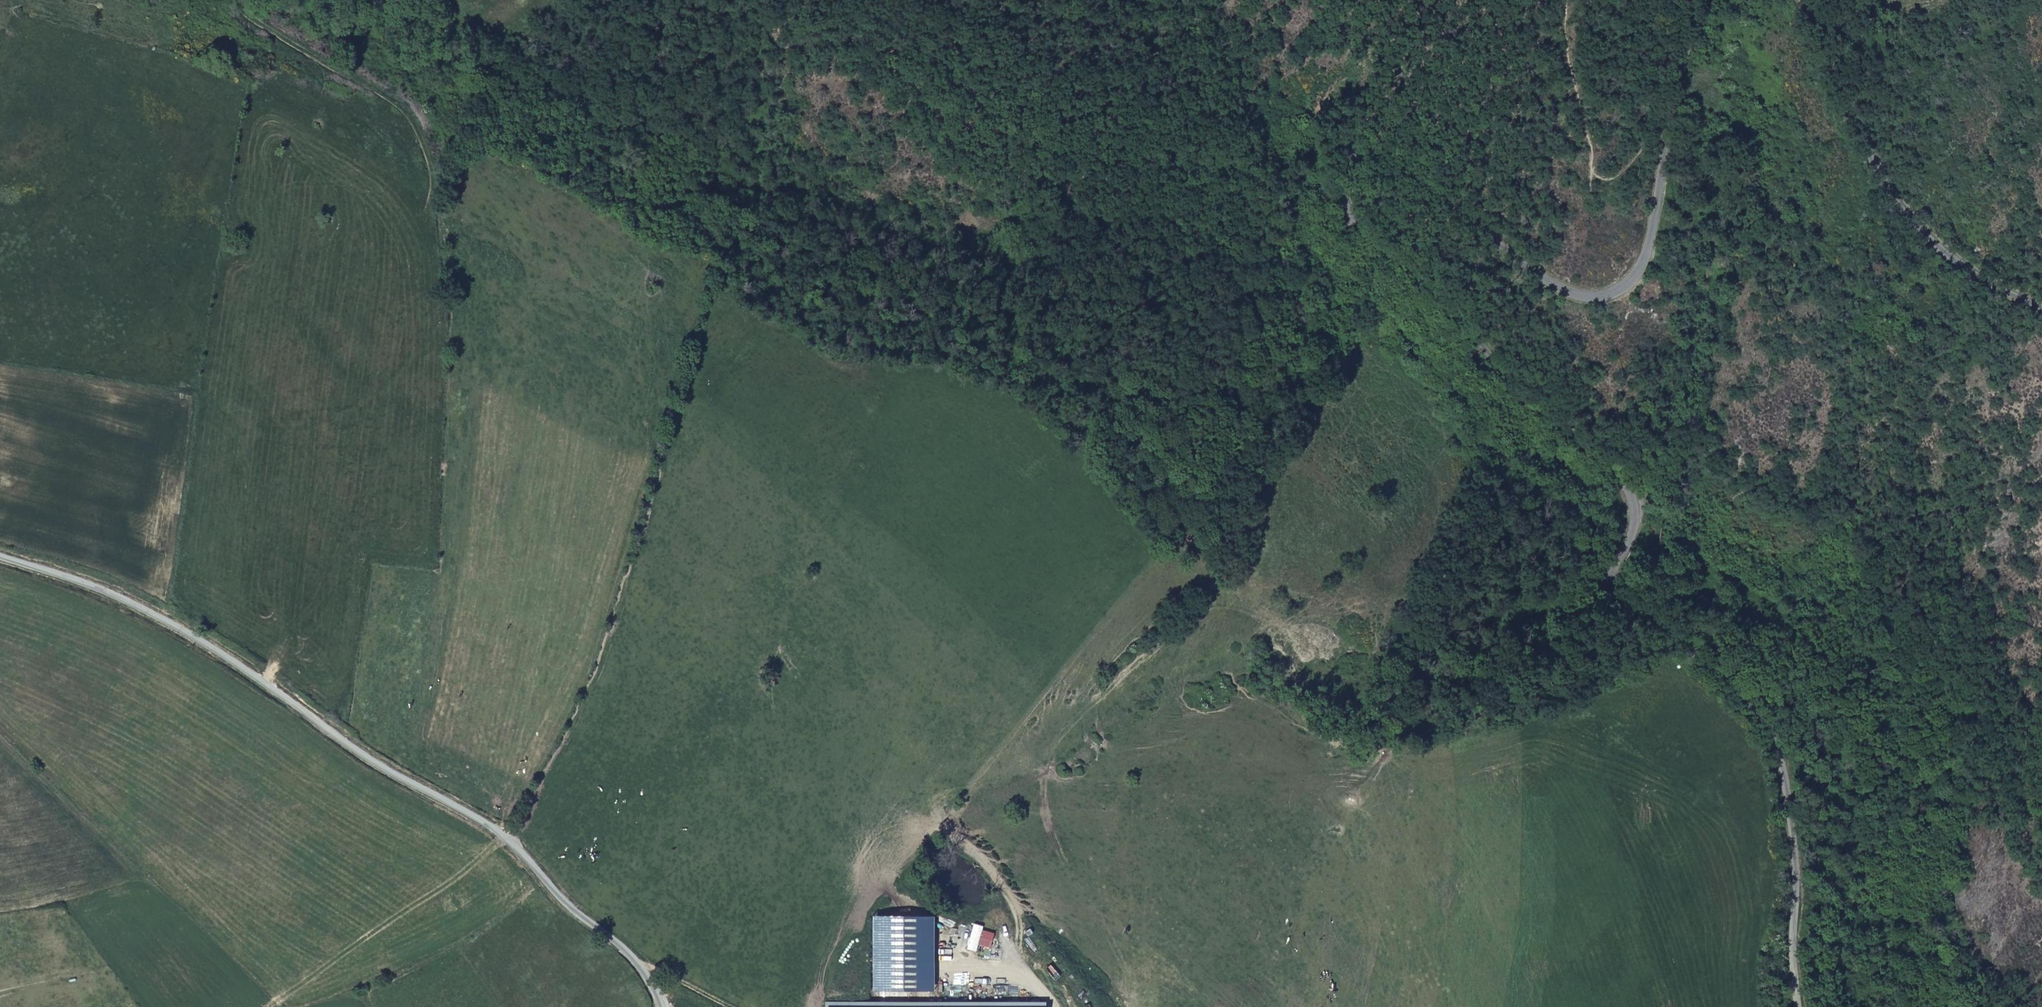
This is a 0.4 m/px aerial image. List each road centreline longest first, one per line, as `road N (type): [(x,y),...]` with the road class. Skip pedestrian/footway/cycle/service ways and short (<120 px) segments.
road 1 (unclassified): [(1798,1006),(1794,850),(1777,751),(1736,690),(1610,593),(1635,518),(1630,491),(1356,284),(1324,251),(1316,195),(1328,163),(1355,152),(1397,155),(1446,188),(1538,274),(1580,288),(1628,283),(1646,247),(1675,83),(1703,0)]
road 2 (unclassified): [(664,1006),(642,964),(580,916),(503,834),(160,619),(0,557)]
road 3 (unclassified): [(1801,0),(1907,212),(1982,284),(2041,315)]
road 4 (track): [(1570,0),(1565,37),(1595,169),(1604,179),(1620,177),(1670,111)]

